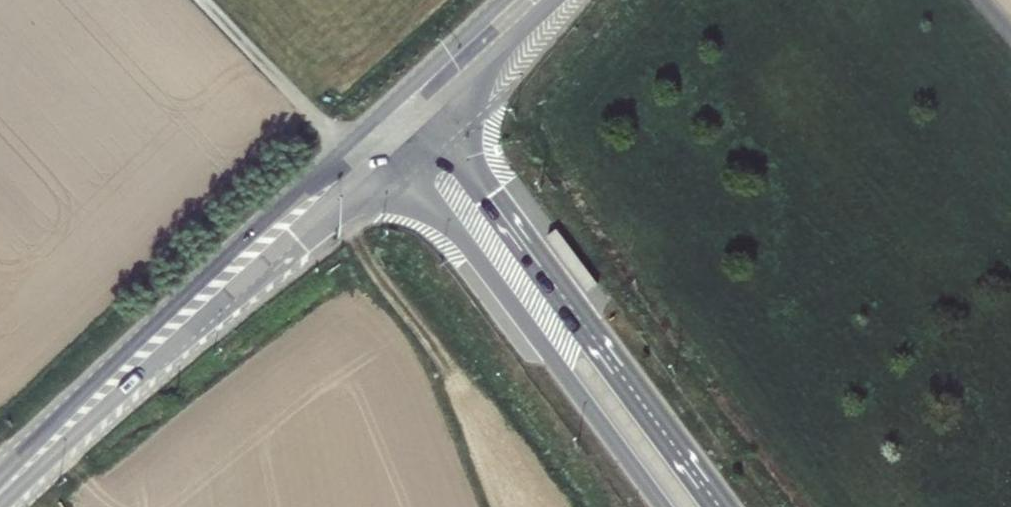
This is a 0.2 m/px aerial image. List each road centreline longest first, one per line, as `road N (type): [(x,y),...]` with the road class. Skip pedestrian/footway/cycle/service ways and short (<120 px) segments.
road 1 (secondary): [(406,125),(0,497)]
road 2 (secondary): [(724,506),(461,161),(406,125)]
road 3 (secondary): [(406,125),(425,191),(660,506)]
road 4 (tertiary): [(406,125),(542,0)]

